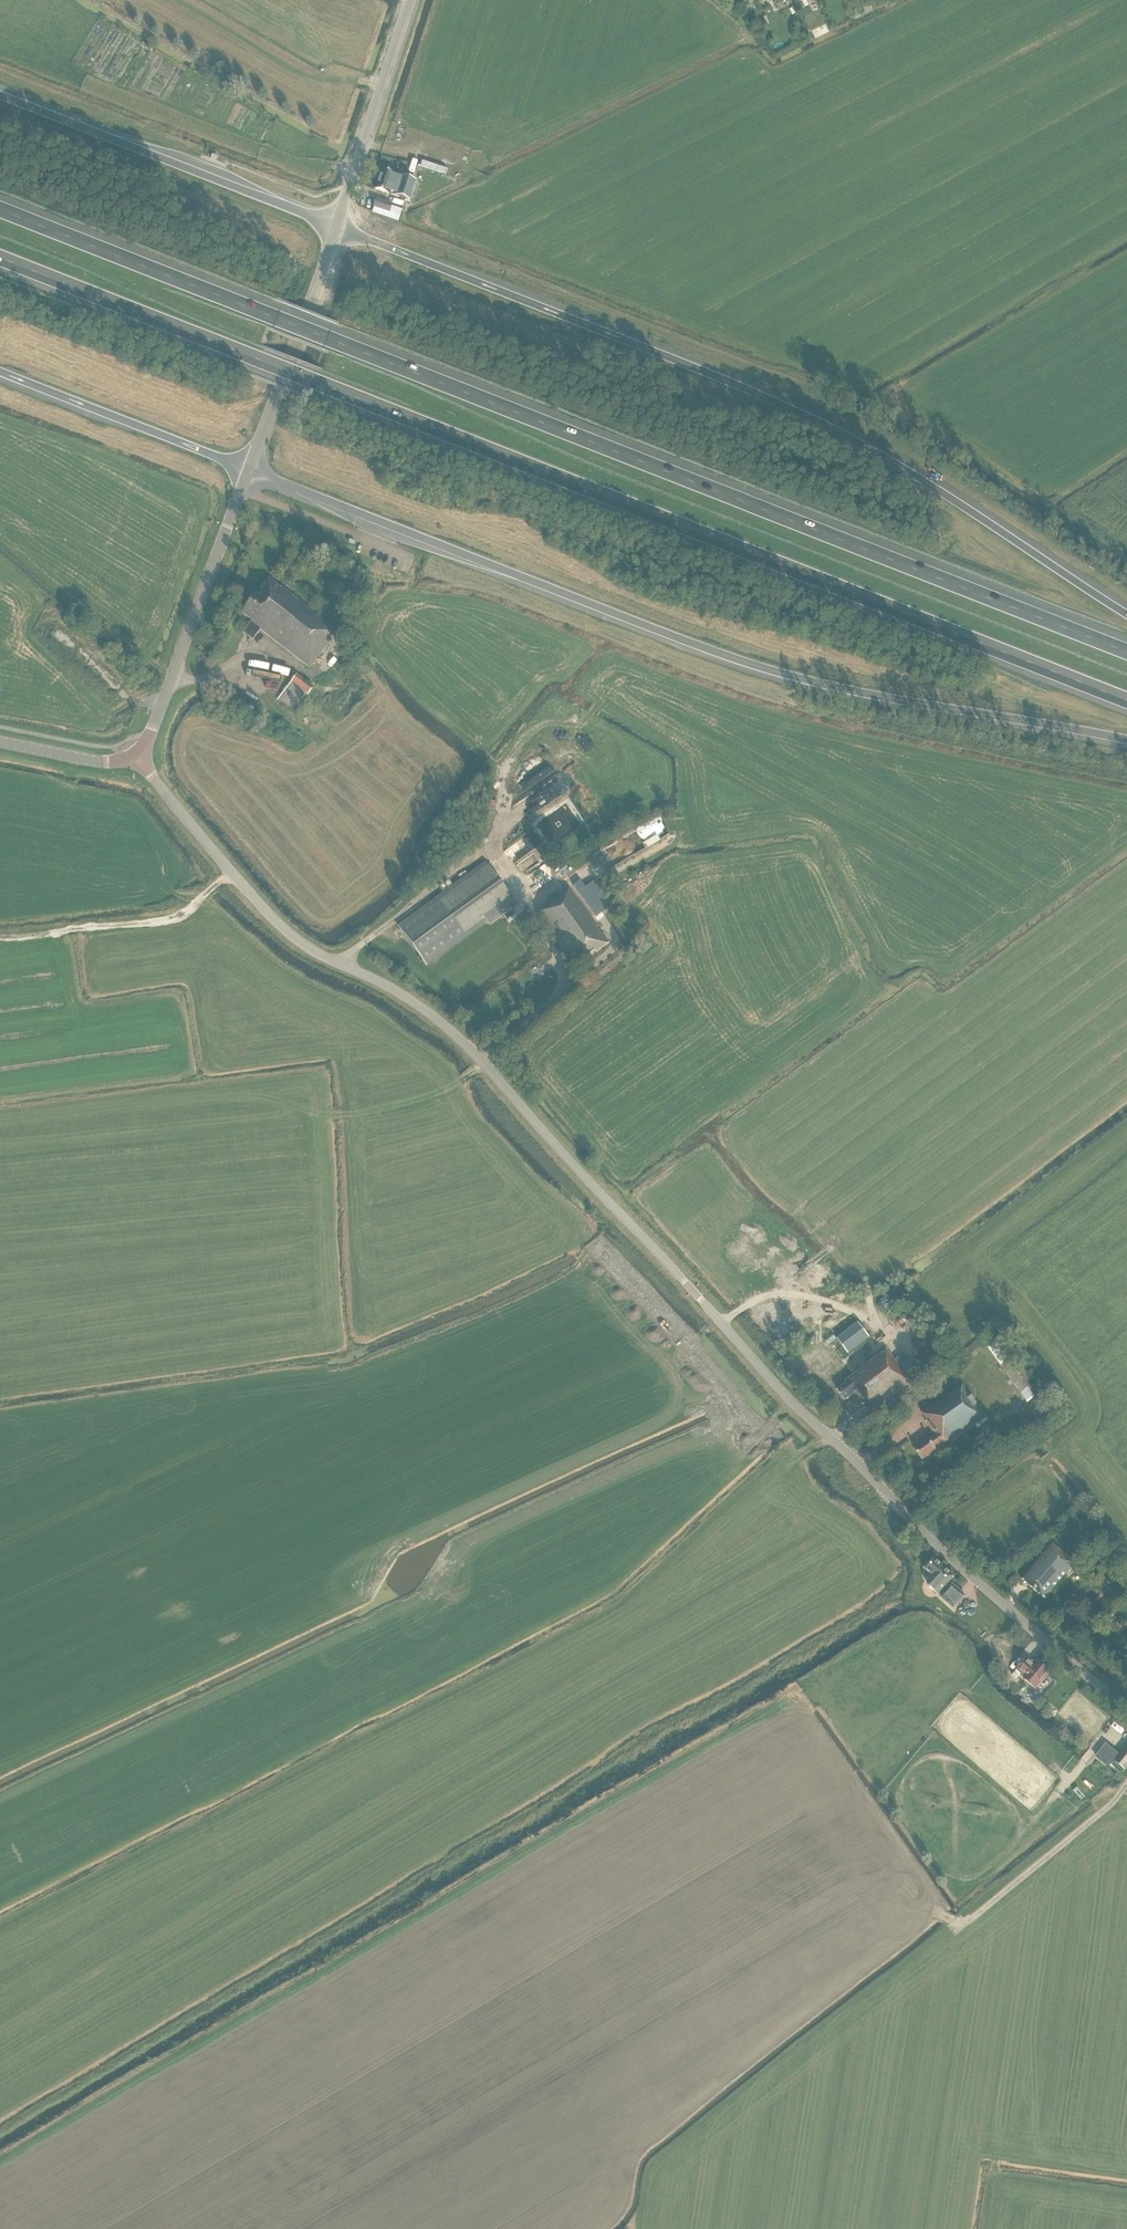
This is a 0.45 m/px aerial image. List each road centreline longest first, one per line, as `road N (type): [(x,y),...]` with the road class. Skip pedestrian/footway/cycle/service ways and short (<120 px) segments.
road 1 (tertiary): [(1126,1707),(956,1562),(792,1403),(460,1040),(392,989),(288,932),(139,758)]
road 2 (motorway): [(0,257),(1126,699)]
road 3 (motorway): [(1126,651),(0,210)]
road 4 (motorway): [(250,469),(765,668),(1126,739)]
road 5 (motorway): [(1126,614),(828,426),(336,226)]
road 6 (motorway): [(336,226),(0,95)]
road 7 (tertiary): [(139,758),(250,469)]
road 8 (motorway): [(0,372),(250,469)]
road 9 (tertiary): [(250,469),(336,226)]
road 10 (tertiary): [(336,226),(409,0)]
road 11 (tertiary): [(0,742),(101,761),(139,758)]

